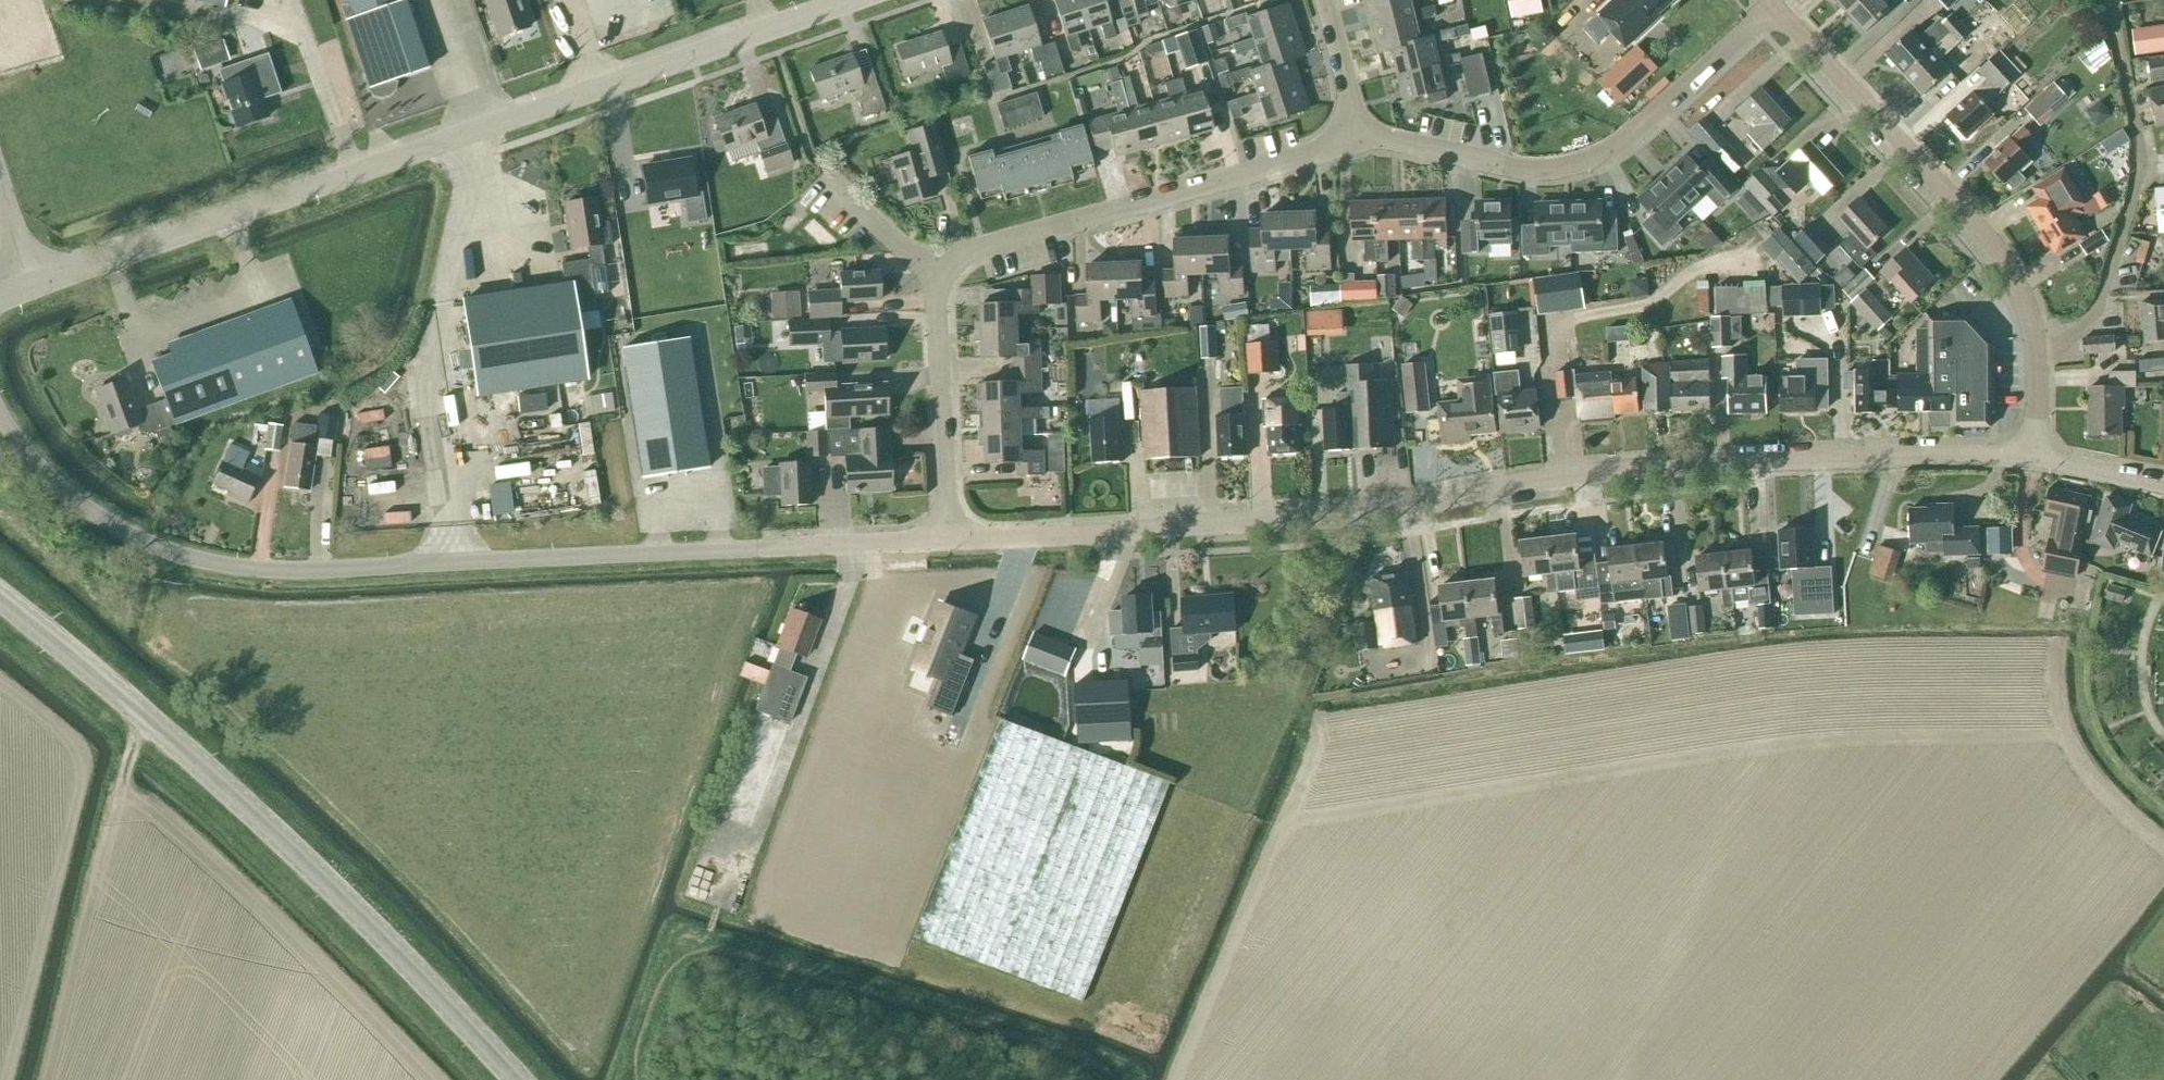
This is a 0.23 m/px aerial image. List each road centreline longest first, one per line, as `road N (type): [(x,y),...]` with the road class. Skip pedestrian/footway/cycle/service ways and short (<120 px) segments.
road 1 (unclassified): [(952,541),(1336,520),(1525,483),(1662,468),(2035,458)]
road 2 (unclassified): [(952,541),(241,568),(175,552),(109,521),(48,475),(0,412)]
road 3 (tertiary): [(31,284),(856,0)]
road 4 (primary): [(516,1079),(300,858),(0,599)]
road 5 (residential): [(2035,458),(2038,354),(2017,283),(1980,229),(1769,6)]
road 6 (residential): [(1359,141),(1507,171),(1585,169),(1616,153),(1769,6)]
road 7 (residential): [(926,269),(1359,141)]
road 8 (residential): [(952,541),(935,297),(926,269)]
road 9 (residential): [(1359,141),(1322,0)]
road 10 (residential): [(827,181),(926,269)]
road 11 (unclassified): [(2163,482),(2035,458)]

